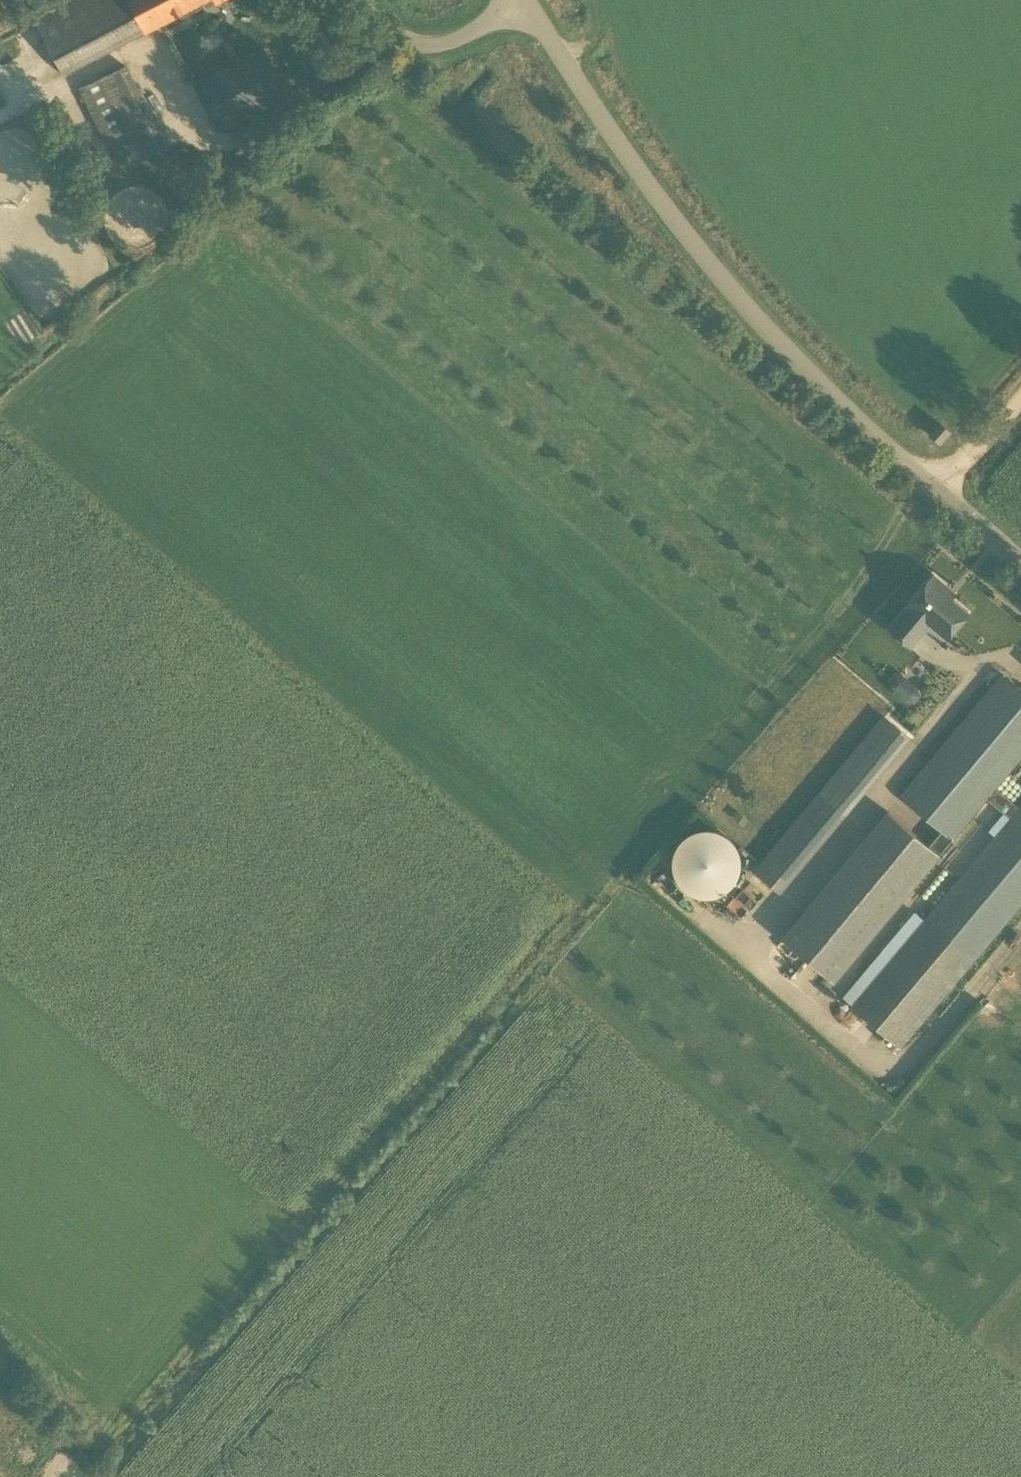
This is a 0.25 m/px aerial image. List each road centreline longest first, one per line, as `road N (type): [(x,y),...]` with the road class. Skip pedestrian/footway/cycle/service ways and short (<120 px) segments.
road 1 (unclassified): [(1020,561),(806,375),(666,209),(526,0)]
road 2 (unclassified): [(523,0),(465,37),(432,47),(394,38),(355,0)]
road 3 (track): [(939,491),(1020,398)]

